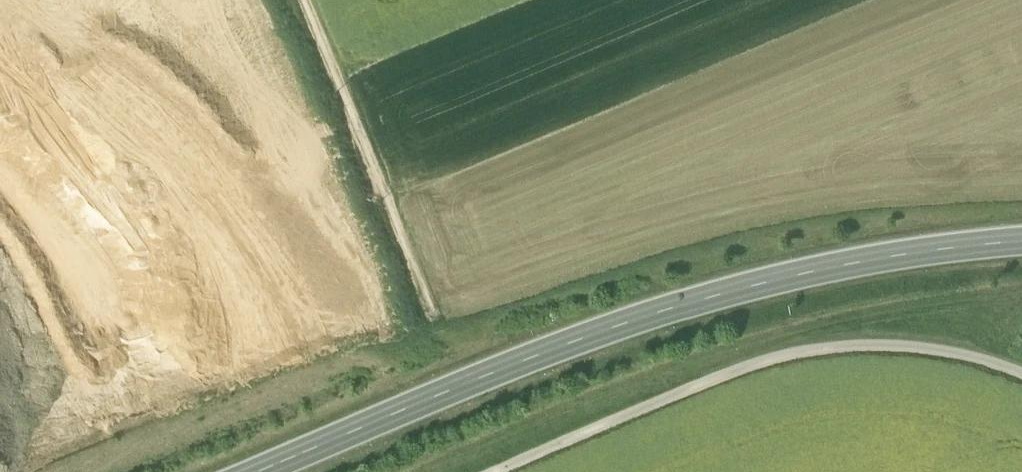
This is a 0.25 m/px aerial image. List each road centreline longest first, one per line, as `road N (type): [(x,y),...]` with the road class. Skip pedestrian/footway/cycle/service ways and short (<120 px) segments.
road 1 (secondary): [(1021,245),(875,266),(742,304),(479,398),(309,471)]
road 2 (track): [(540,471),(909,317),(944,321),(1021,356)]
road 3 (track): [(442,300),(315,0)]

